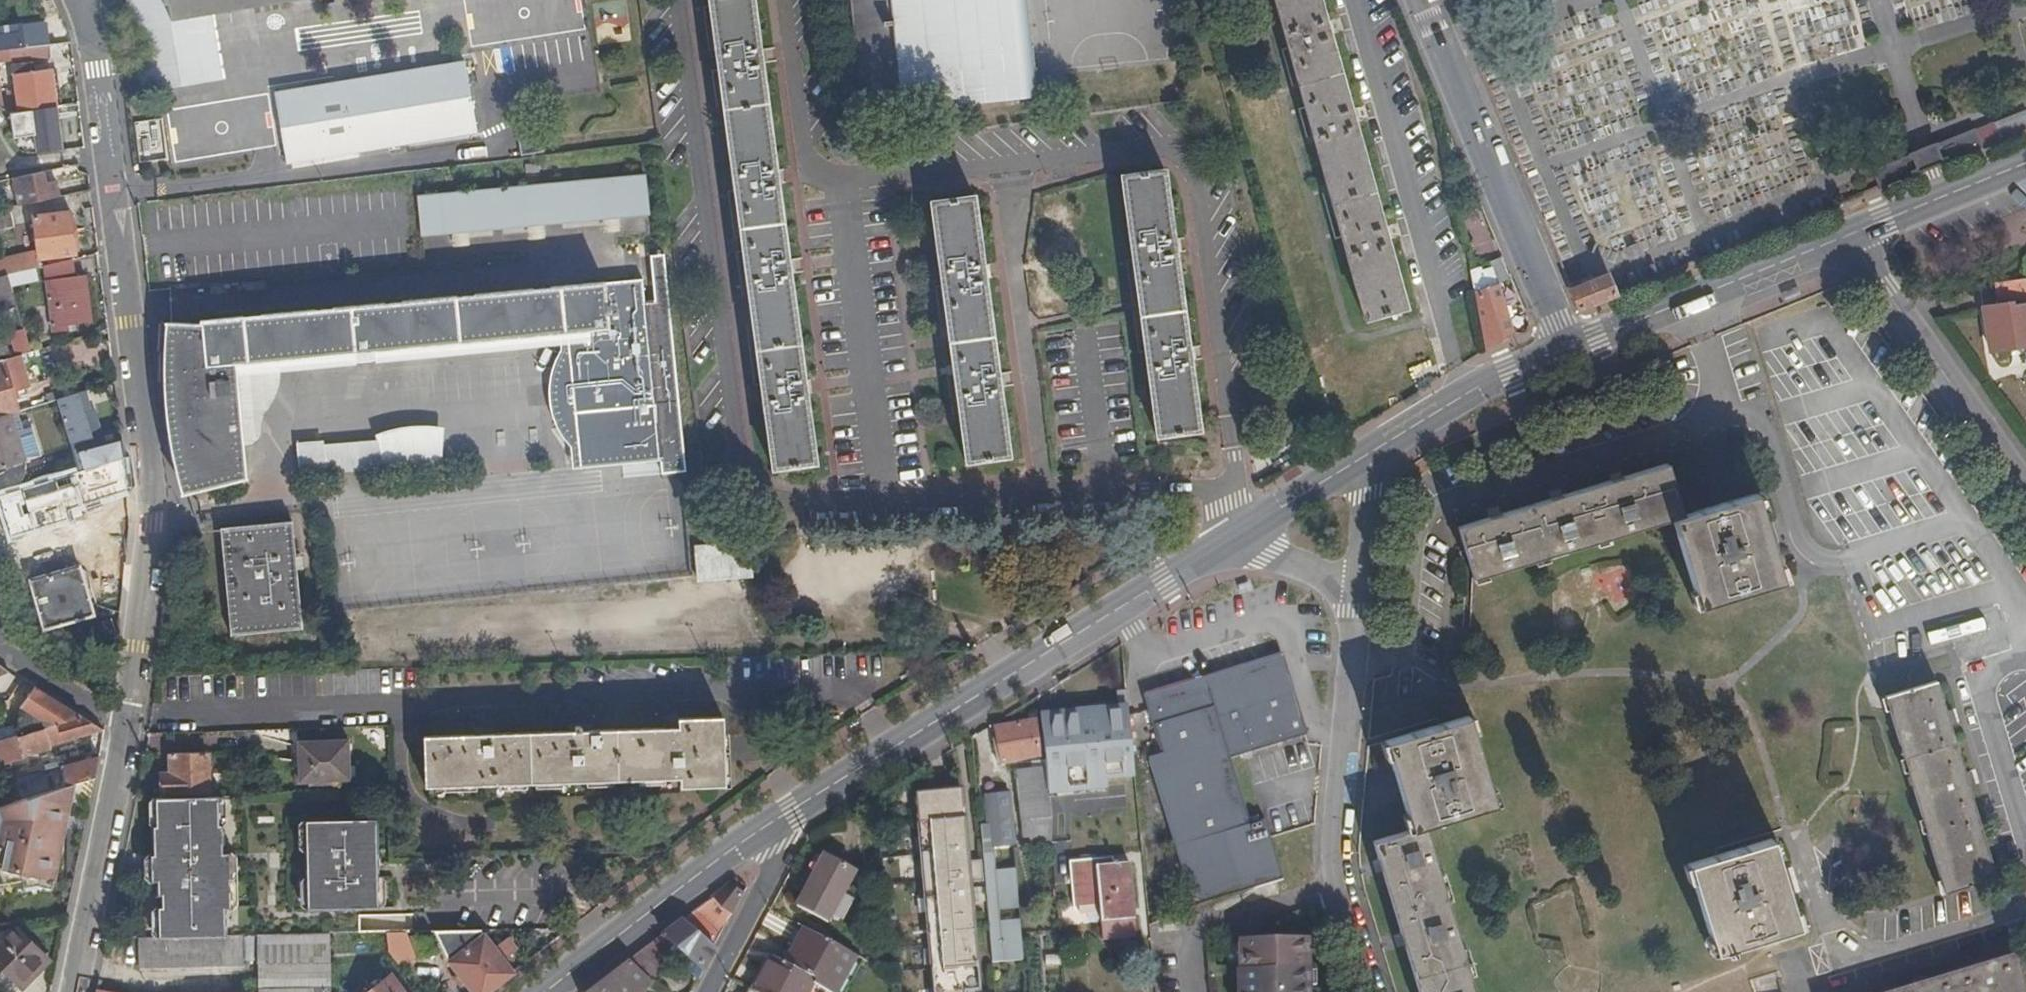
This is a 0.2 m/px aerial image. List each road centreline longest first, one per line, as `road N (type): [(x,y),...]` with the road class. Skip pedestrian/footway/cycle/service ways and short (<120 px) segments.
road 1 (residential): [(80,0),(101,101),(153,518),(122,720)]
road 2 (residential): [(1723,408),(1685,432),(1441,505),(1421,524),(1412,548),(1406,655),(1350,654)]
road 3 (secondary): [(1233,536),(804,799)]
road 4 (residential): [(2025,602),(1968,520),(1820,561),(1799,536),(1764,421),(1723,408)]
road 5 (unclassified): [(1421,0),(1565,350)]
road 6 (residential): [(2025,912),(1835,968),(1798,839)]
road 7 (secondary): [(804,799),(546,991)]
road 8 (tertiary): [(1841,237),(2025,487)]
road 9 (residential): [(122,720),(122,763),(72,991)]
road 10 (residential): [(1350,654),(1341,900)]
road 11 (residential): [(2025,636),(1975,657),(2025,838)]
road 12 (residential): [(1198,991),(1196,917),(1341,900)]
road 13 (secondary): [(1565,350),(1458,396),(1373,451)]
road 14 (residential): [(707,991),(804,799)]
road 15 (secondary): [(2025,162),(1841,237)]
road 16 (secondary): [(1373,451),(1233,536)]
road 17 (secondary): [(1841,237),(1691,299)]
road 18 (residential): [(0,646),(122,720)]
road 19 (residential): [(1373,451),(1357,592)]
road 20 (residential): [(1233,536),(1357,592)]
road 21 (secondary): [(1691,299),(1565,350)]

